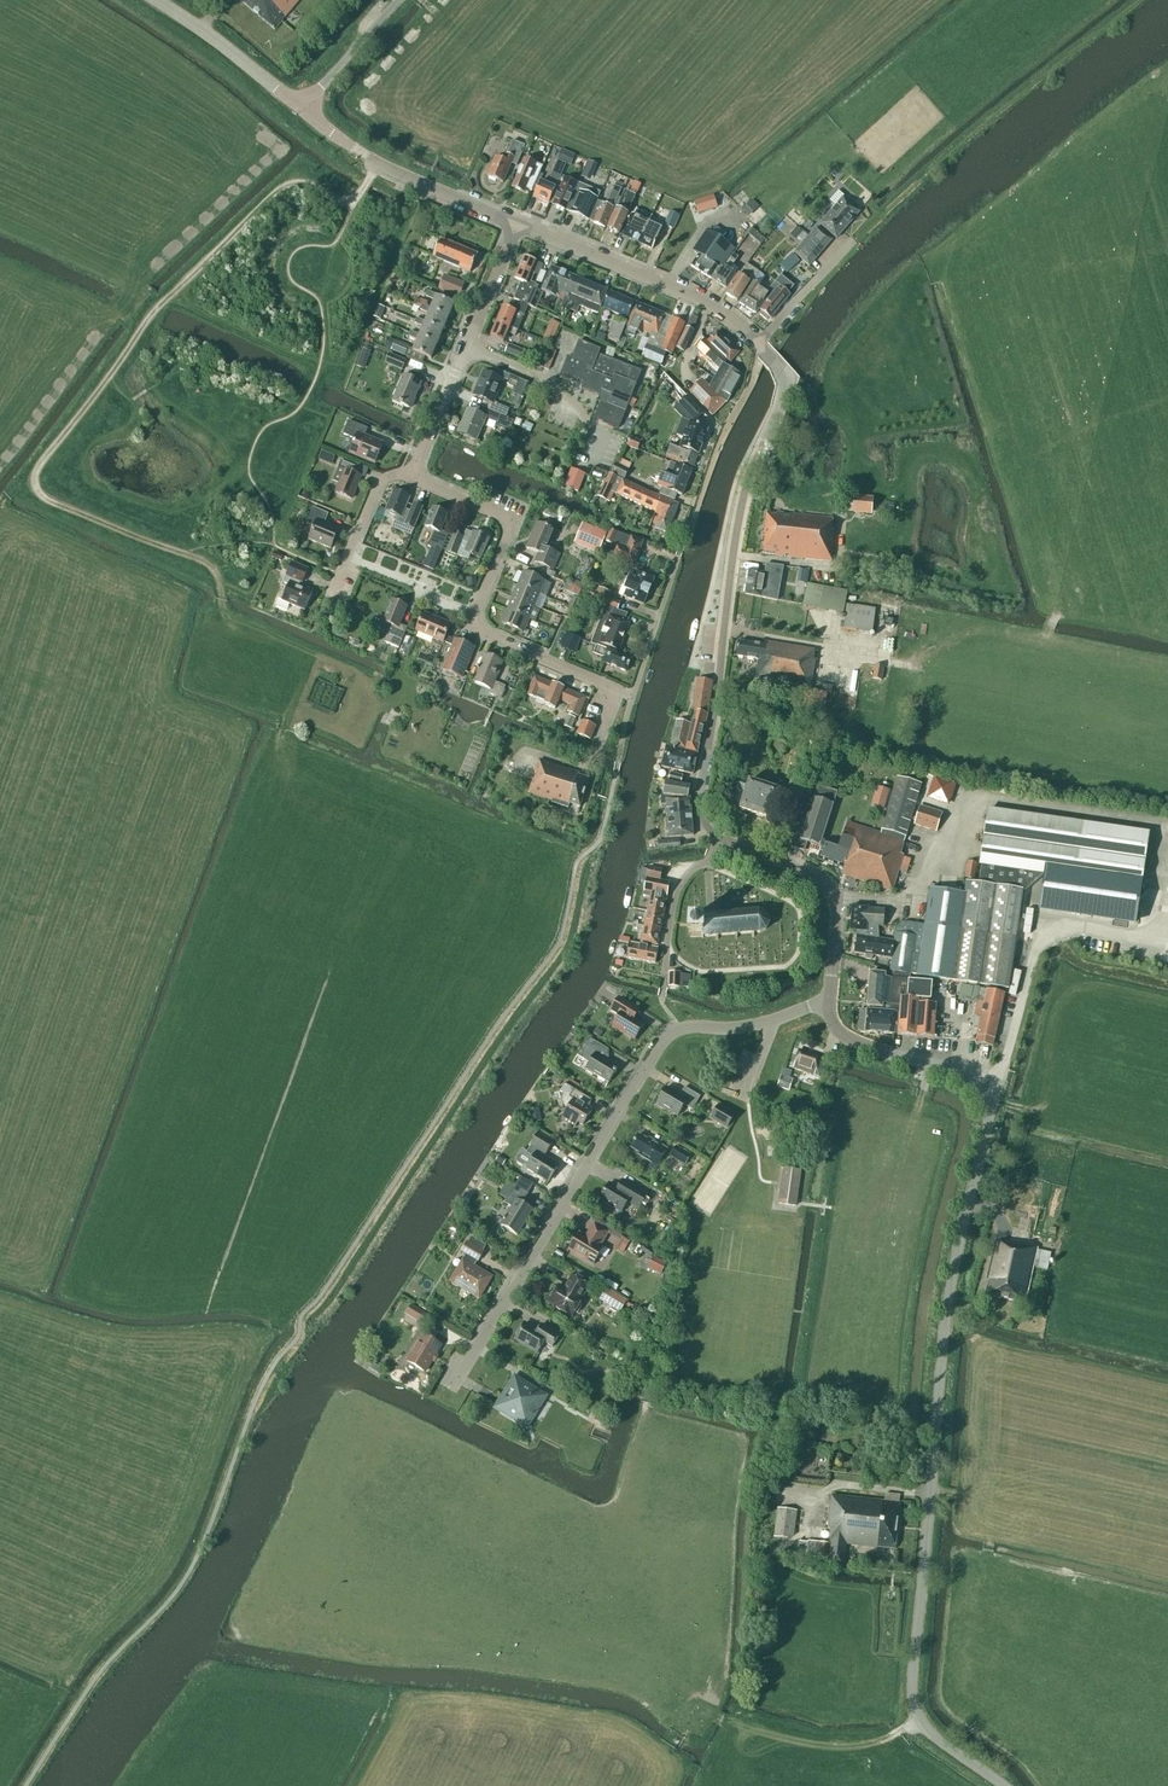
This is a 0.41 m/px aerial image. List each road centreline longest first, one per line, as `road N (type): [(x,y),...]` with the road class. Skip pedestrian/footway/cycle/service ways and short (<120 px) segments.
road 1 (tertiary): [(1003,1785),(929,1732),(912,1682),(946,1317),(987,1139),(985,1098),(962,1076),(847,1039),(829,1006)]
road 2 (track): [(379,163),(352,207),(302,184),(268,199),(148,318),(36,473),(44,498),(184,553),(219,578)]
road 3 (tertiary): [(720,838),(700,799),(732,559),(746,477),(788,379),(760,344)]
road 4 (residential): [(452,1389),(663,1040),(694,1027),(769,1023)]
road 5 (tertiary): [(760,344),(696,297),(518,224)]
road 6 (tertiary): [(518,224),(379,163),(302,108)]
road 7 (tertiary): [(829,1006),(837,916),(828,886),(720,838)]
road 8 (residential): [(474,614),(506,524),(411,478)]
road 9 (residential): [(632,696),(484,636),(474,614)]
road 10 (tertiary): [(302,108),(154,0)]
road 11 (unclassified): [(632,696),(678,557)]
road 12 (unclassified): [(302,108),(398,0)]
road 13 (residential): [(411,478),(466,347)]
road 14 (residential): [(348,557),(474,614)]
road 15 (residential): [(853,242),(760,344)]
road 16 (residential): [(466,347),(518,224)]
road 17 (unclassified): [(666,950),(676,891),(720,838)]

